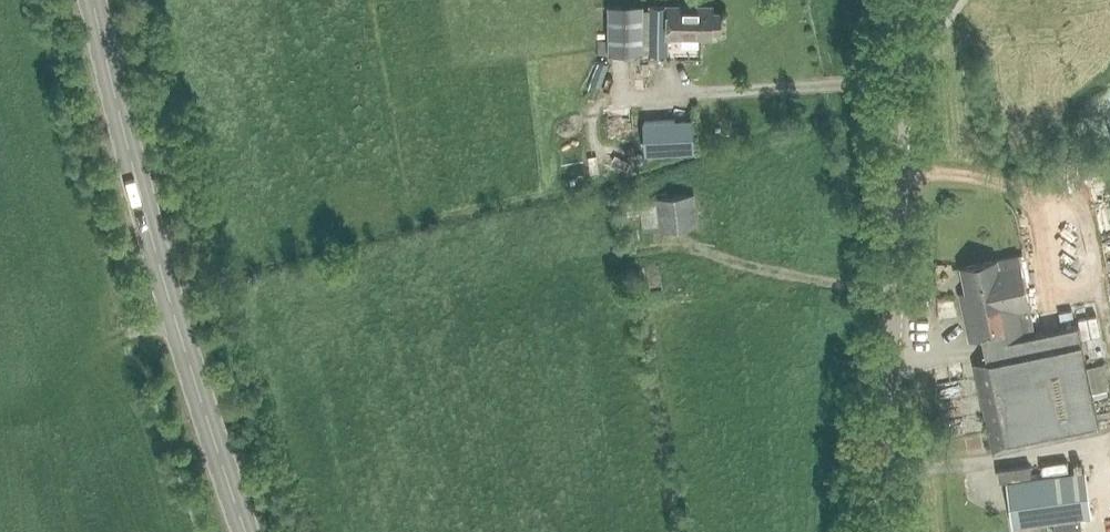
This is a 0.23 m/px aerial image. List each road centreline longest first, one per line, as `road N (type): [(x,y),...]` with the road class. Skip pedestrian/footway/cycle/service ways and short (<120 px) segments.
road 1 (primary): [(242,531),(86,0)]
road 2 (tertiary): [(883,531),(904,0)]
road 3 (track): [(902,80),(674,91)]

